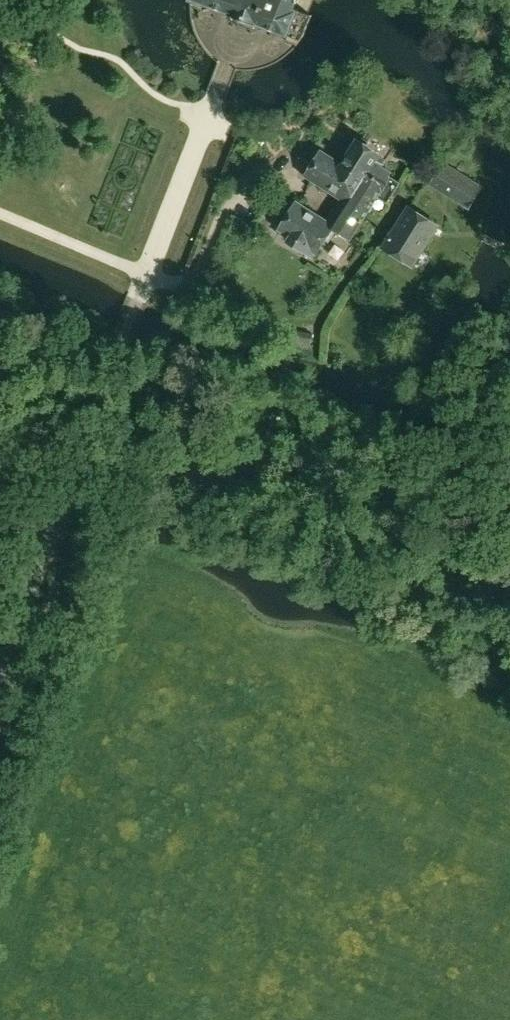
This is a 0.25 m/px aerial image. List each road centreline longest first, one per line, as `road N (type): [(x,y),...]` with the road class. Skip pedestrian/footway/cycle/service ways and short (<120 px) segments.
road 1 (track): [(184,459),(238,455),(366,474),(454,475),(478,456),(509,388)]
road 2 (unclassified): [(190,472),(338,558),(509,600)]
road 3 (tertiary): [(0,654),(66,466)]
road 4 (residential): [(121,346),(190,472)]
road 5 (residential): [(121,346),(66,466)]
road 6 (unclassified): [(66,466),(140,456),(190,472)]
road 7 (residential): [(0,369),(121,346)]

